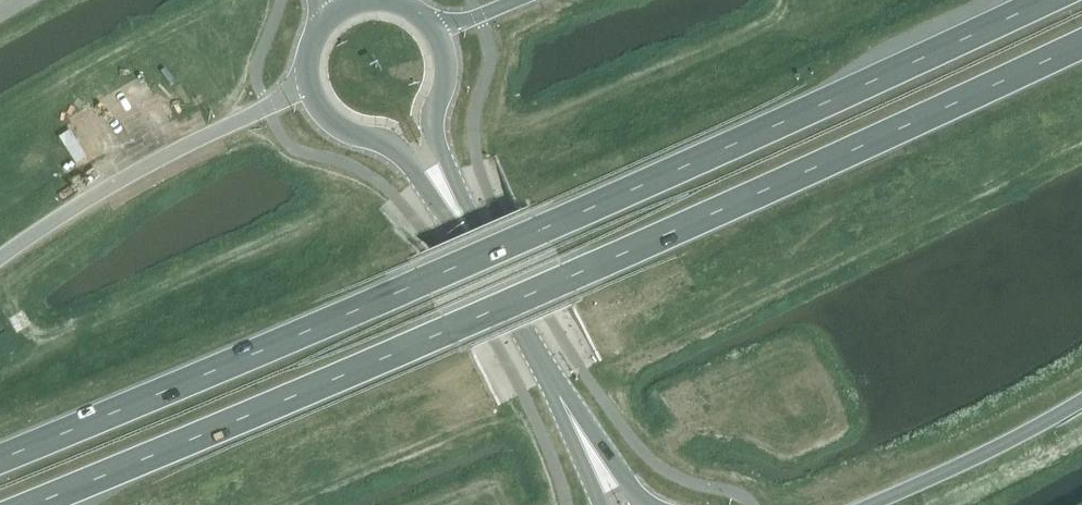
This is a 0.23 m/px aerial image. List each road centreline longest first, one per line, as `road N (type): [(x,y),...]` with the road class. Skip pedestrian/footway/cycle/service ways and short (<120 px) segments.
road 1 (trunk): [(30,504),(566,279),(1081,43)]
road 2 (trunk): [(1044,0),(539,231),(0,458)]
road 3 (tertiary): [(655,504),(604,445),(453,181),(433,124),(447,71),(438,33)]
road 4 (tertiary): [(309,87),(335,124),(391,145),(433,199),(603,504)]
road 5 (trunk): [(309,87),(159,157),(0,257)]
road 6 (trunk): [(872,504),(1081,400)]

